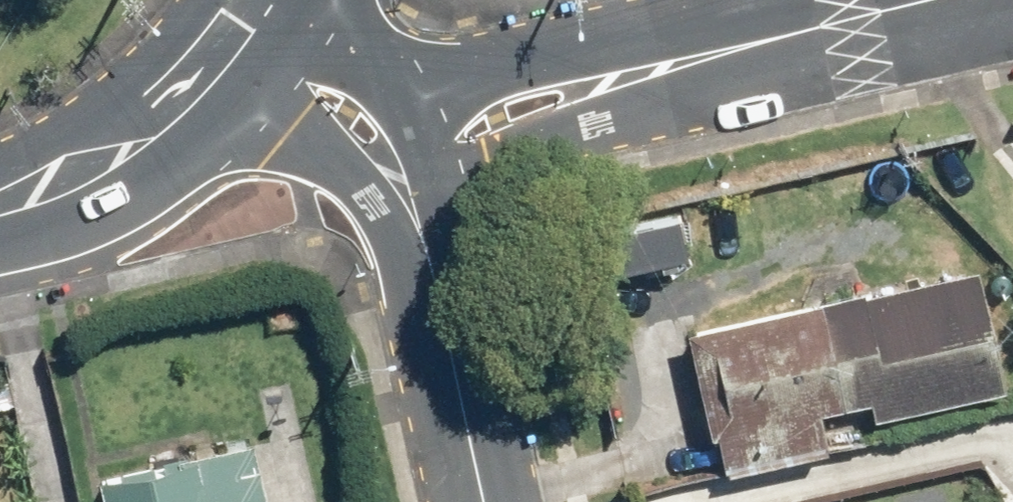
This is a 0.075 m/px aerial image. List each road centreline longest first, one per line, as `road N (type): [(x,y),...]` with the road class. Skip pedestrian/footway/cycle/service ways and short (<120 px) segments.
road 1 (tertiary): [(481,501),(412,205)]
road 2 (residential): [(953,0),(662,65)]
road 3 (residential): [(662,65),(412,205)]
road 4 (residential): [(382,100),(523,76),(662,65)]
road 5 (tertiary): [(412,205),(329,138),(210,67)]
road 6 (tertiary): [(99,157),(210,67)]
road 7 (tertiary): [(287,0),(350,56),(382,100)]

